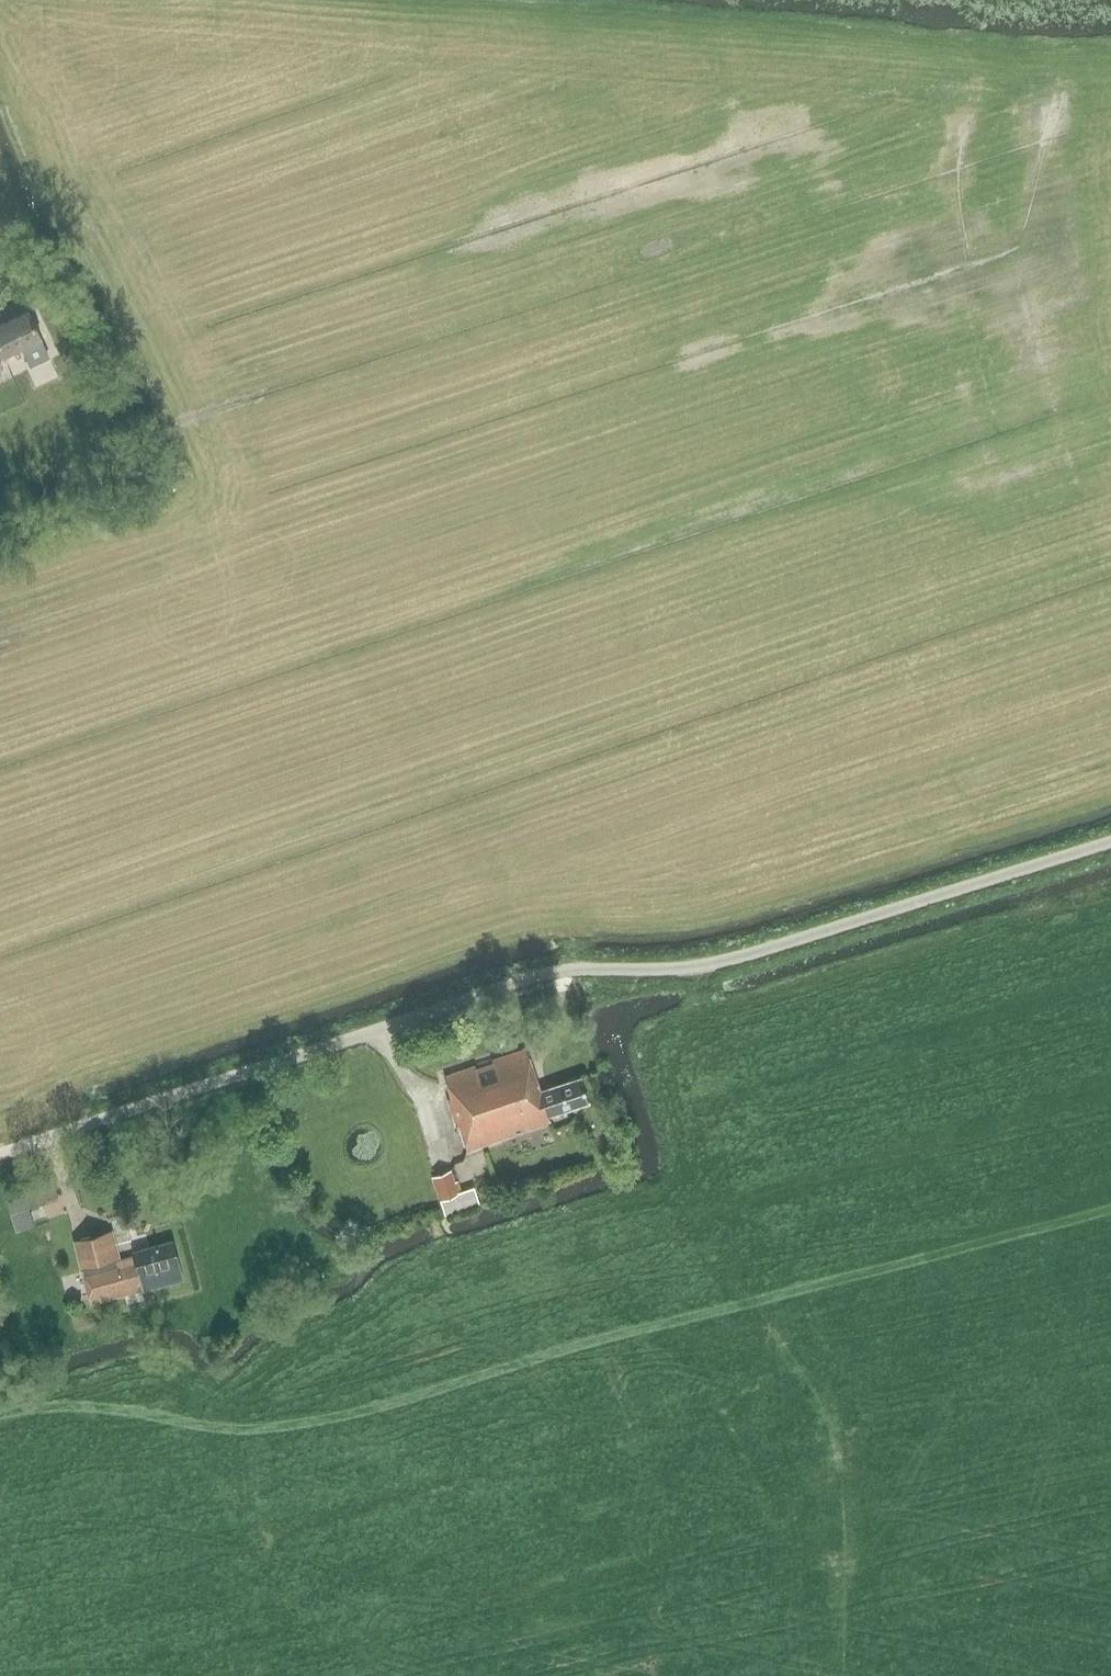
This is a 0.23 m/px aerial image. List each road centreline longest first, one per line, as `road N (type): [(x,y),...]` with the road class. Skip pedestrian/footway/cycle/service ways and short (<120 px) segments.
road 1 (unclassified): [(1110,843),(692,969),(543,975),(0,1154)]

